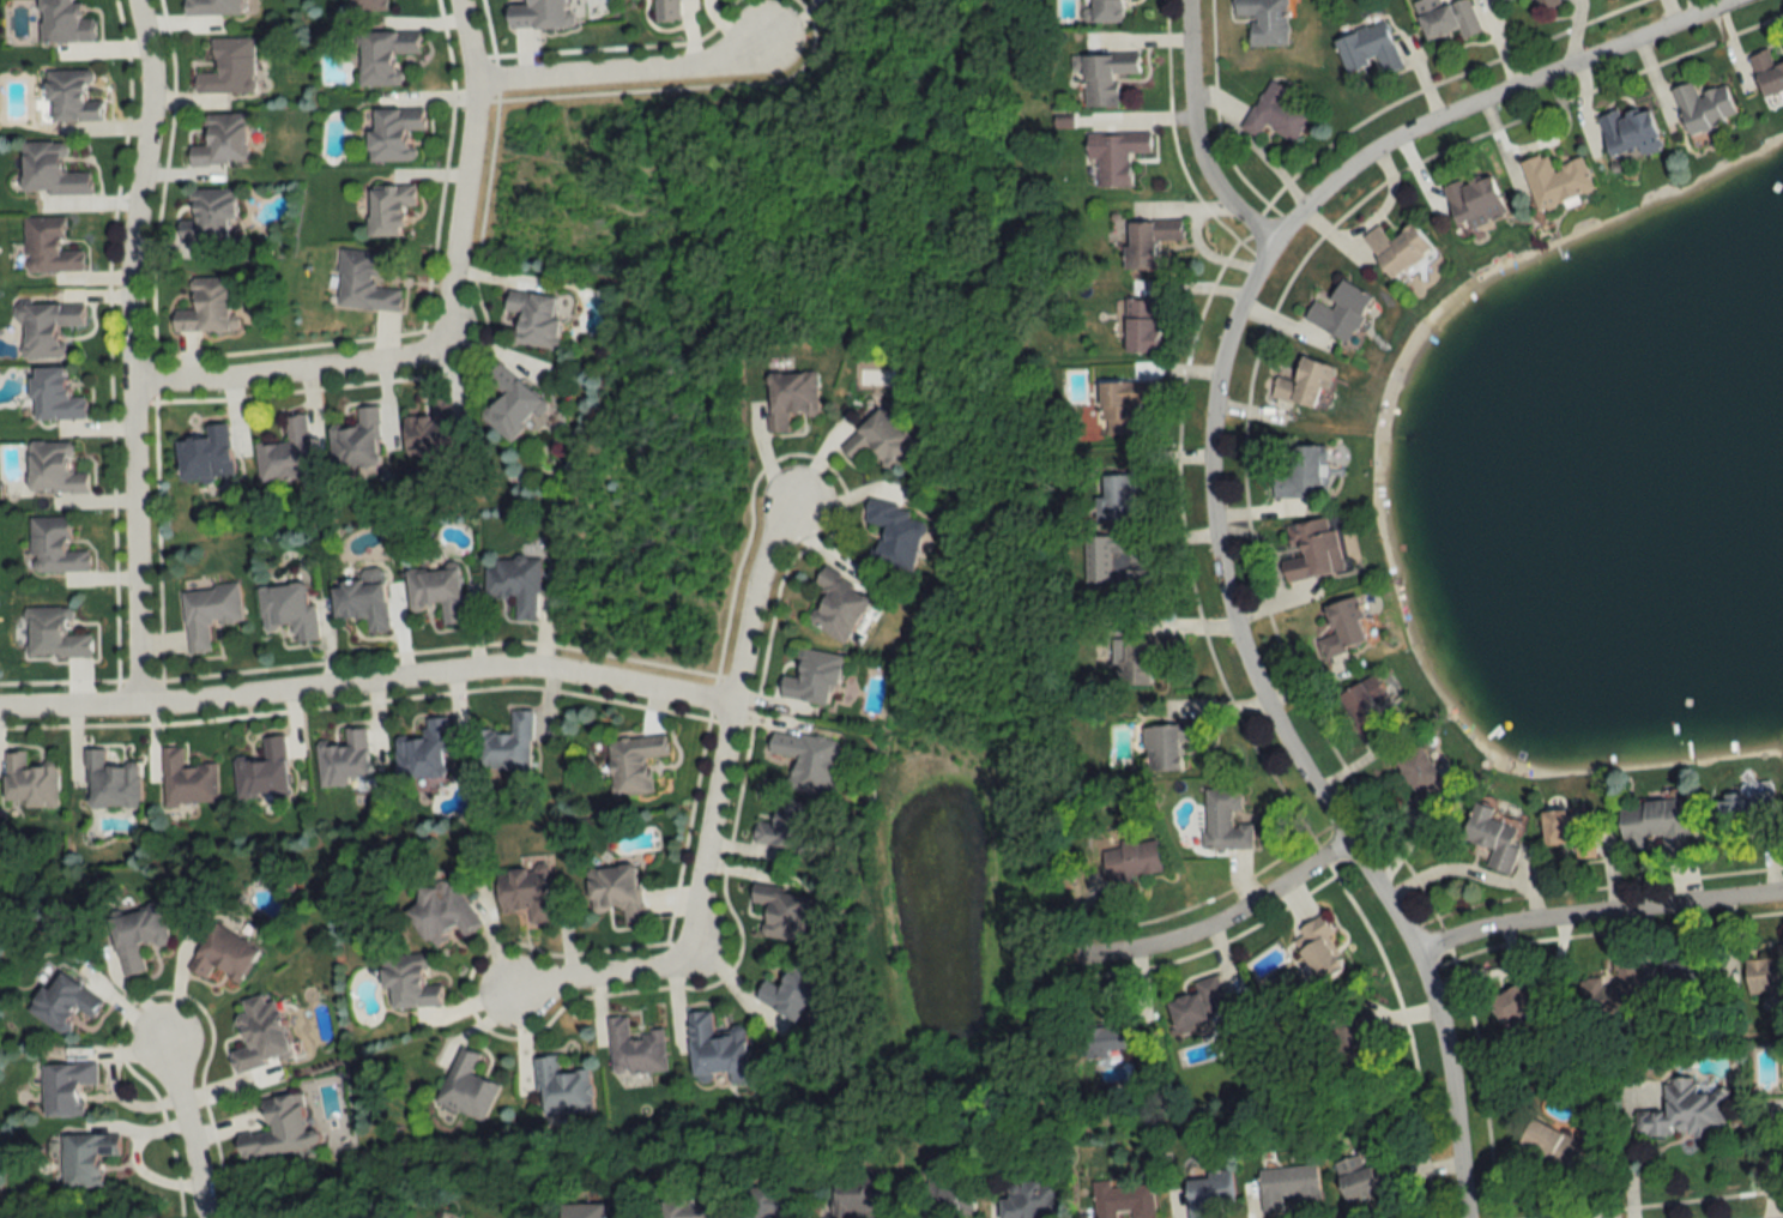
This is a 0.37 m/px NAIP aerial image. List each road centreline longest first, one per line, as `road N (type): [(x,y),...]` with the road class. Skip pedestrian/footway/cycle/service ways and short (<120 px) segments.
road 1 (residential): [(1743,0),(1370,153),(1274,247),(1220,369),(1210,495),(1226,604),(1247,670),(1292,756),(1419,960),(1445,1051),(1465,1217)]
road 2 (residential): [(735,706),(596,676),(492,667),(195,701),(0,708)]
road 3 (residential): [(140,705),(133,261),(153,102),(140,0)]
road 4 (residential): [(809,493),(781,525),(760,580),(700,934),(681,964),(506,988)]
road 5 (residential): [(134,384),(437,350),(449,325),(478,82),(462,0)]
road 6 (residential): [(1419,960),(1517,924),(1782,897)]
road 7 (residential): [(1349,843),(1231,919),(1159,948),(1053,953)]
road 8 (residential): [(478,82),(735,61),(780,44)]
road 9 (residential): [(1274,247),(1229,206),(1199,156),(1189,0)]
road 10 (residential): [(200,1217),(173,1021)]

